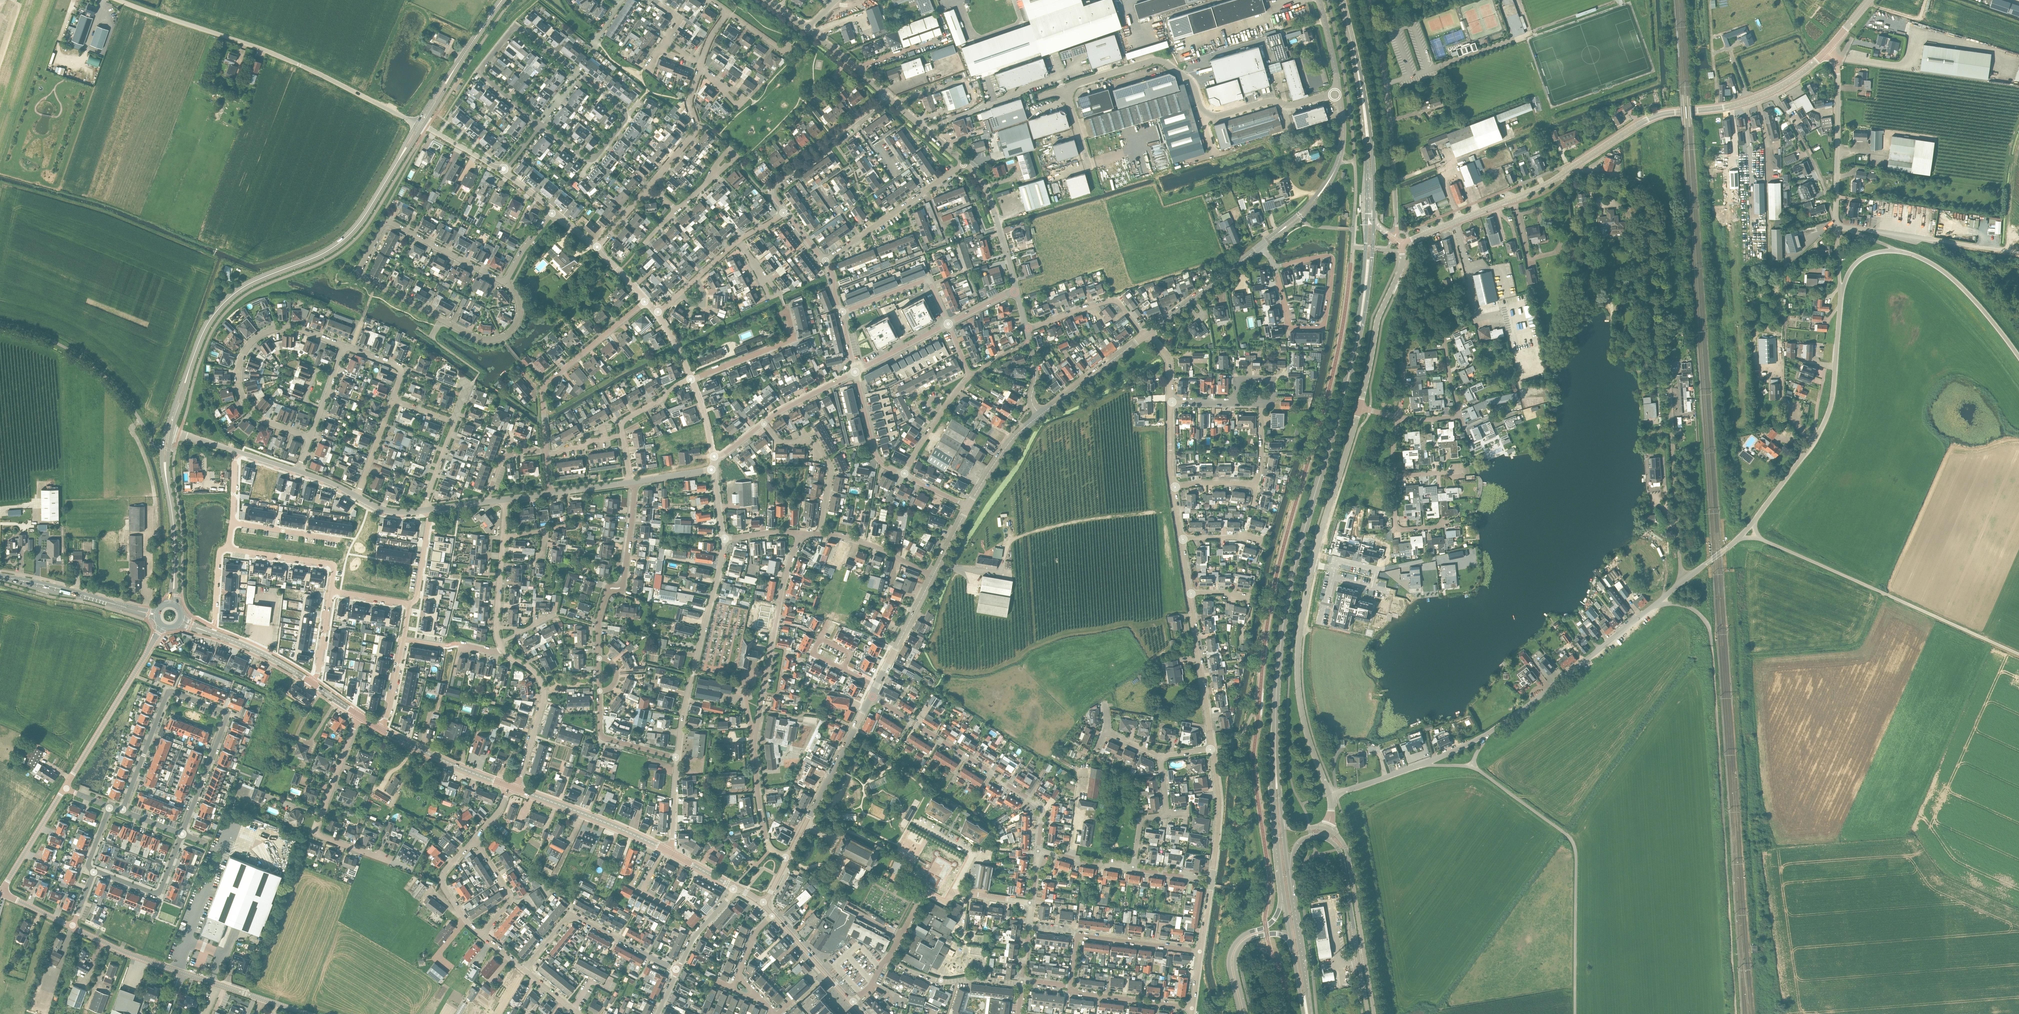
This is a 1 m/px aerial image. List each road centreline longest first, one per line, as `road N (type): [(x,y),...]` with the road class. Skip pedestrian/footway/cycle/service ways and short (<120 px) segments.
road 1 (secondary): [(1275,746),(1288,596),(1351,368),(1367,273)]
road 2 (residential): [(1682,582),(1655,218),(1631,187),(1575,166)]
road 3 (residential): [(505,282),(389,222),(360,271),(486,340),(515,325),(520,306),(511,287)]
road 4 (track): [(1760,948),(1730,546)]
road 5 (residential): [(677,758),(600,732),(598,621),(609,588),(624,581),(631,481)]
road 6 (secondary): [(420,125),(355,229),(327,252),(236,293),(212,318),(193,358)]
road 7 (residential): [(591,159),(625,115),(516,25),(478,72),(539,124)]
road 8 (unclassified): [(420,125),(299,65),(119,0)]
road 9 (residential): [(182,833),(228,713),(169,690),(122,811)]
road 10 (unclassified): [(1339,93),(1212,115),(1188,80),(1160,61),(1065,89)]
road 11 (unclassified): [(1575,1013),(1574,844),(1471,765)]
road 12 (unclassified): [(2018,653),(1757,537)]
road 13 (unclassified): [(1842,291),(1830,409),(1754,522)]
road 14 (unclassified): [(306,1013),(72,927)]
road 15 (unclassified): [(1682,582),(1489,733)]
road 16 (residential): [(1038,851),(1038,806),(871,696)]
road 17 (unclassified): [(1368,0),(1387,86),(1392,238)]
road 18 (residential): [(311,438),(252,413),(239,393),(240,358),(276,328),(344,345)]
road 19 (unclassified): [(1313,563),(1298,679),(1330,796)]
road 20 (unclassified): [(677,758),(723,539)]
road 21 (residential): [(1275,267),(1334,259),(1323,327),(1290,327),(1277,273)]
road 22 (unclassified): [(1575,166),(1653,117),(1772,91)]
road 23 (residential): [(385,859),(314,833),(358,715)]
road 24 (residential): [(546,452),(542,386),(646,301)]
road 25 (tertiary): [(1375,1013),(1347,852),(1327,828)]
road 26 (residential): [(524,969),(571,914),(678,970)]
road 27 (residential): [(911,821),(972,853),(953,891),(1032,903)]
road 28 (unclassified): [(148,435),(122,393),(84,359),(0,325)]
road 29 (unclassified): [(64,788),(162,625)]
road 30 (unclassified): [(1403,246),(1575,166)]
road 31 (unclassified): [(1259,246),(1329,181),(1343,142),(1339,93)]
road 32 (tertiary): [(1324,837),(1342,855),(1369,1013)]
road 33 (tertiary): [(787,858),(871,696)]
road 34 (residential): [(784,212),(771,193),(774,184),(886,96)]
road 35 (residential): [(825,262),(965,162)]
road 36 (unclassified): [(1848,228),(2018,253)]
road 37 (unclassified): [(1360,407),(1403,246)]
road 38 (unclassified): [(1895,250),(1955,282),(2018,357)]
road 39 (residential): [(516,789),(543,689),(531,668),(501,649)]
road 40 (unclassified): [(1360,407),(1313,563)]
road 41 (unclassified): [(1837,226),(1837,65)]
road 42 (tertiary): [(663,849),(516,789)]
road 43 (track): [(1006,550),(1012,539),(1061,524),(1155,512)]
road 44 (unclassified): [(1212,749),(1189,593)]
road 45 (residential): [(820,534),(830,465),(816,444),(777,442),(764,423)]
road 46 (secondary): [(1282,880),(1275,917),(1230,951),(1240,1013)]
road 47 (residential): [(1772,91),(1837,226)]
road 48 (secondary): [(502,0),(420,125)]
road 49 (residential): [(786,307),(793,339),(692,380)]
road 50 (tertiary): [(509,786),(380,729)]
road 51 (unclassified): [(1149,333),(1259,246)]
road 52 (tertiary): [(1016,291),(992,204),(965,162)]
road 53 (residential): [(1027,329),(1113,299),(1145,336)]
road 54 (residential): [(887,959),(941,980),(1022,983)]
road 55 (secondary): [(1367,133),(1342,0)]
road 56 (residential): [(182,833),(158,893),(94,871)]
road 57 (unclassified): [(1212,880),(1219,800),(1212,749)]
road 58 (unclassified): [(1039,413),(1145,336)]
road 59 (secondary): [(1246,1013),(1235,962),(1241,946),(1274,934),(1292,944)]
road 60 (residential): [(1192,1008),(1070,986)]
road 61 (residential): [(1200,951),(1077,936)]
road 62 (residential): [(475,839),(444,871),(442,886),(482,935)]
road 63 (tertiary): [(876,685),(932,576)]
road 64 (unclassified): [(1,893),(64,788)]
road 65 (secondary): [(118,605),(0,576)]
road 66 (residential): [(820,534),(864,543),(932,576)]
road 67 (residential): [(904,474),(875,454),(855,372)]

